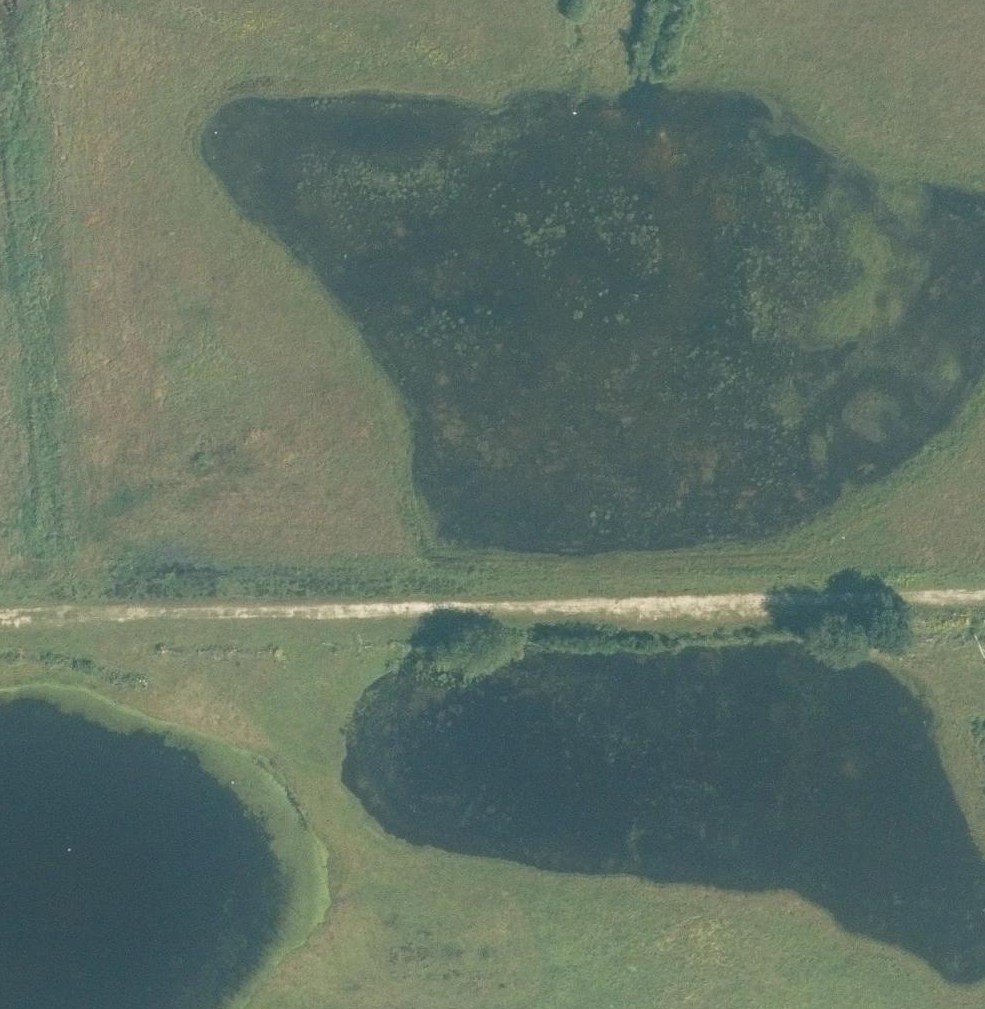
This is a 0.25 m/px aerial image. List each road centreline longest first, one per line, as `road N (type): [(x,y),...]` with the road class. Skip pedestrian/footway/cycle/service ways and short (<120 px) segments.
road 1 (track): [(984,604),(0,623)]

